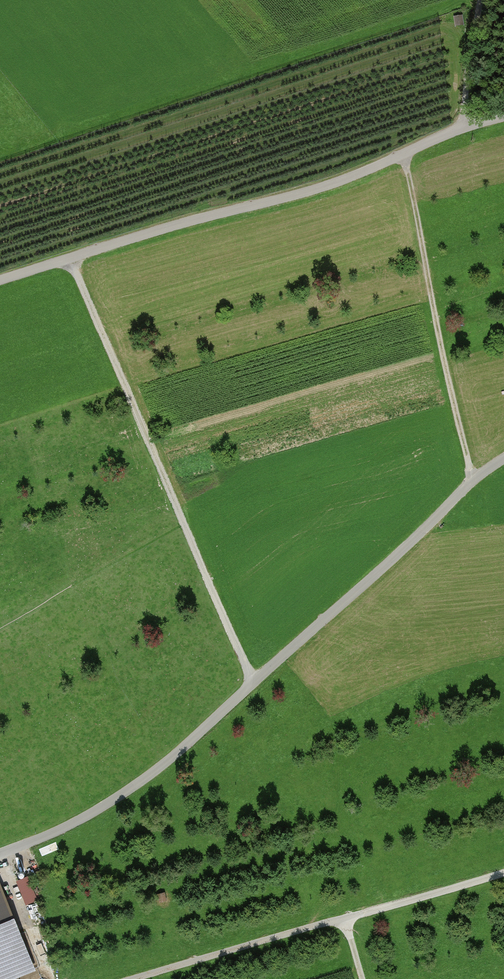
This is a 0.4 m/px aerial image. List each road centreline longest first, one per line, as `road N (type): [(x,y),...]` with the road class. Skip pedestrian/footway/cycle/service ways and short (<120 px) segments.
road 1 (unclassified): [(503,463),(474,481),(175,756),(113,801),(0,854)]
road 2 (unclassified): [(503,118),(301,194),(0,282)]
road 3 (track): [(72,260),(253,683)]
road 4 (track): [(133,978),(503,870)]
road 5 (track): [(474,481),(405,155)]
road 6 (track): [(480,0),(465,127)]

